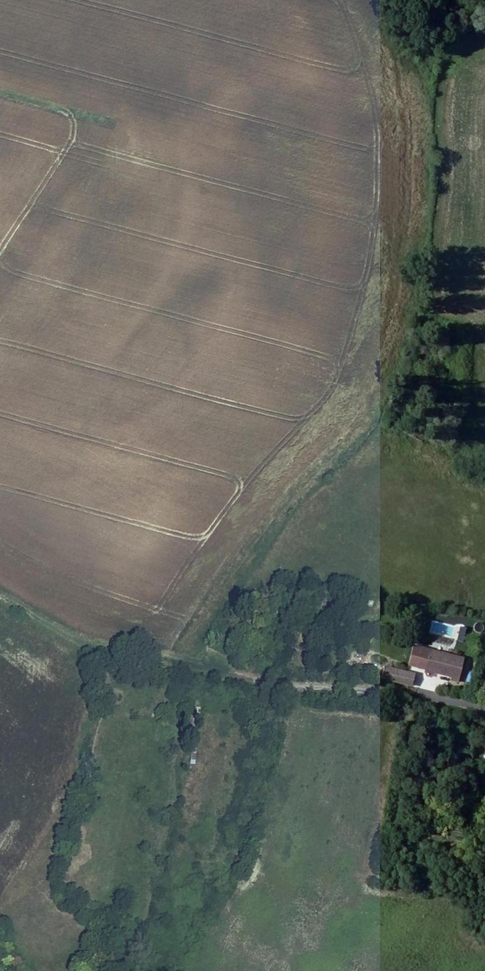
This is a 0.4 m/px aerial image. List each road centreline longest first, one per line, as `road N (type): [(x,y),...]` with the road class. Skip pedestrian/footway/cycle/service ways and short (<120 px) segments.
road 1 (unclassified): [(484,708),(183,660)]
road 2 (track): [(0,592),(84,637),(183,660)]

